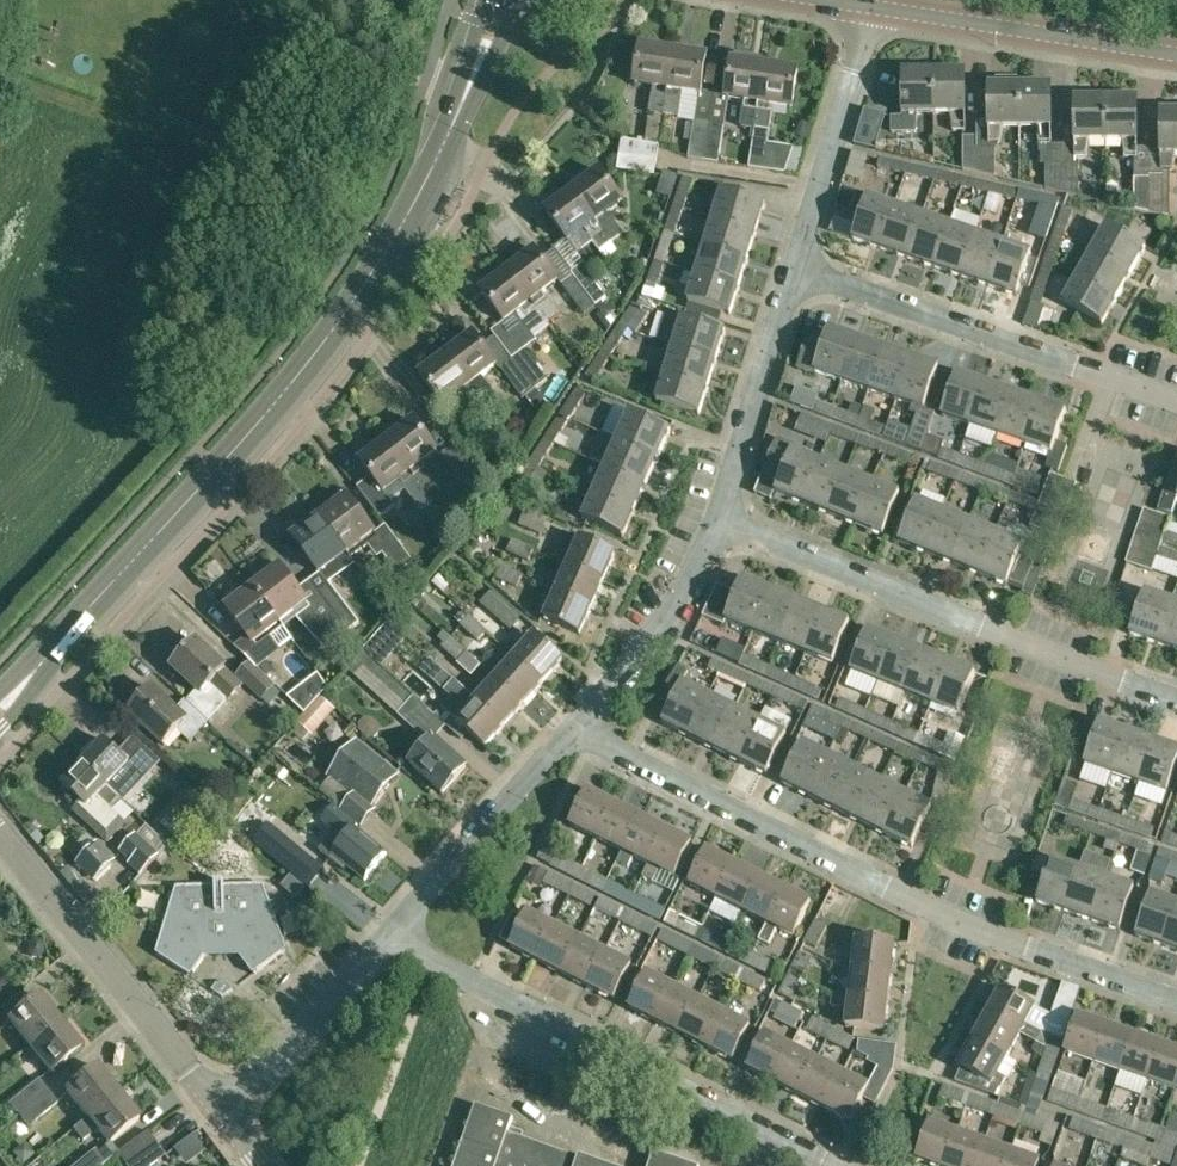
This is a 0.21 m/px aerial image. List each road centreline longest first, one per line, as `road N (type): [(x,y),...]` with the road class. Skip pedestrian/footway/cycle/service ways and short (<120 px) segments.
road 1 (secondary): [(0,711),(338,327),(464,109),(501,0)]
road 2 (residential): [(1176,1000),(889,892),(576,731)]
road 3 (residential): [(837,1165),(419,958),(392,931)]
road 4 (residential): [(1176,703),(714,527)]
road 5 (residential): [(1176,405),(793,277)]
road 6 (residential): [(226,1114),(0,838)]
road 7 (tertiary): [(1176,58),(871,8)]
road 8 (residential): [(793,277),(871,8)]
road 9 (residential): [(392,931),(576,731)]
road 10 (residential): [(714,527),(793,277)]
road 11 (residential): [(576,731),(658,634),(714,527)]
road 12 (residential): [(226,1114),(392,931)]

